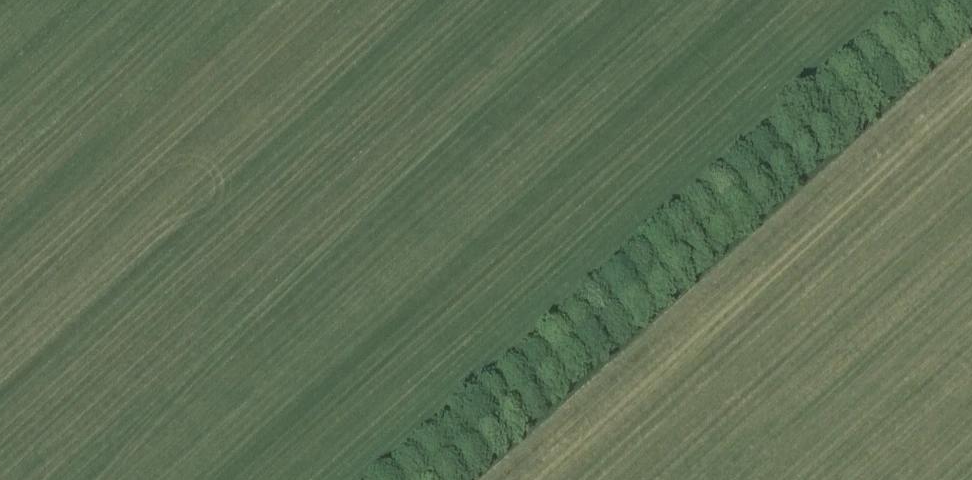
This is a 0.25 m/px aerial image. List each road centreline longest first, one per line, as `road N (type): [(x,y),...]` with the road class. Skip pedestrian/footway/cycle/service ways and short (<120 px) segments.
road 1 (track): [(960,0),(431,479)]

